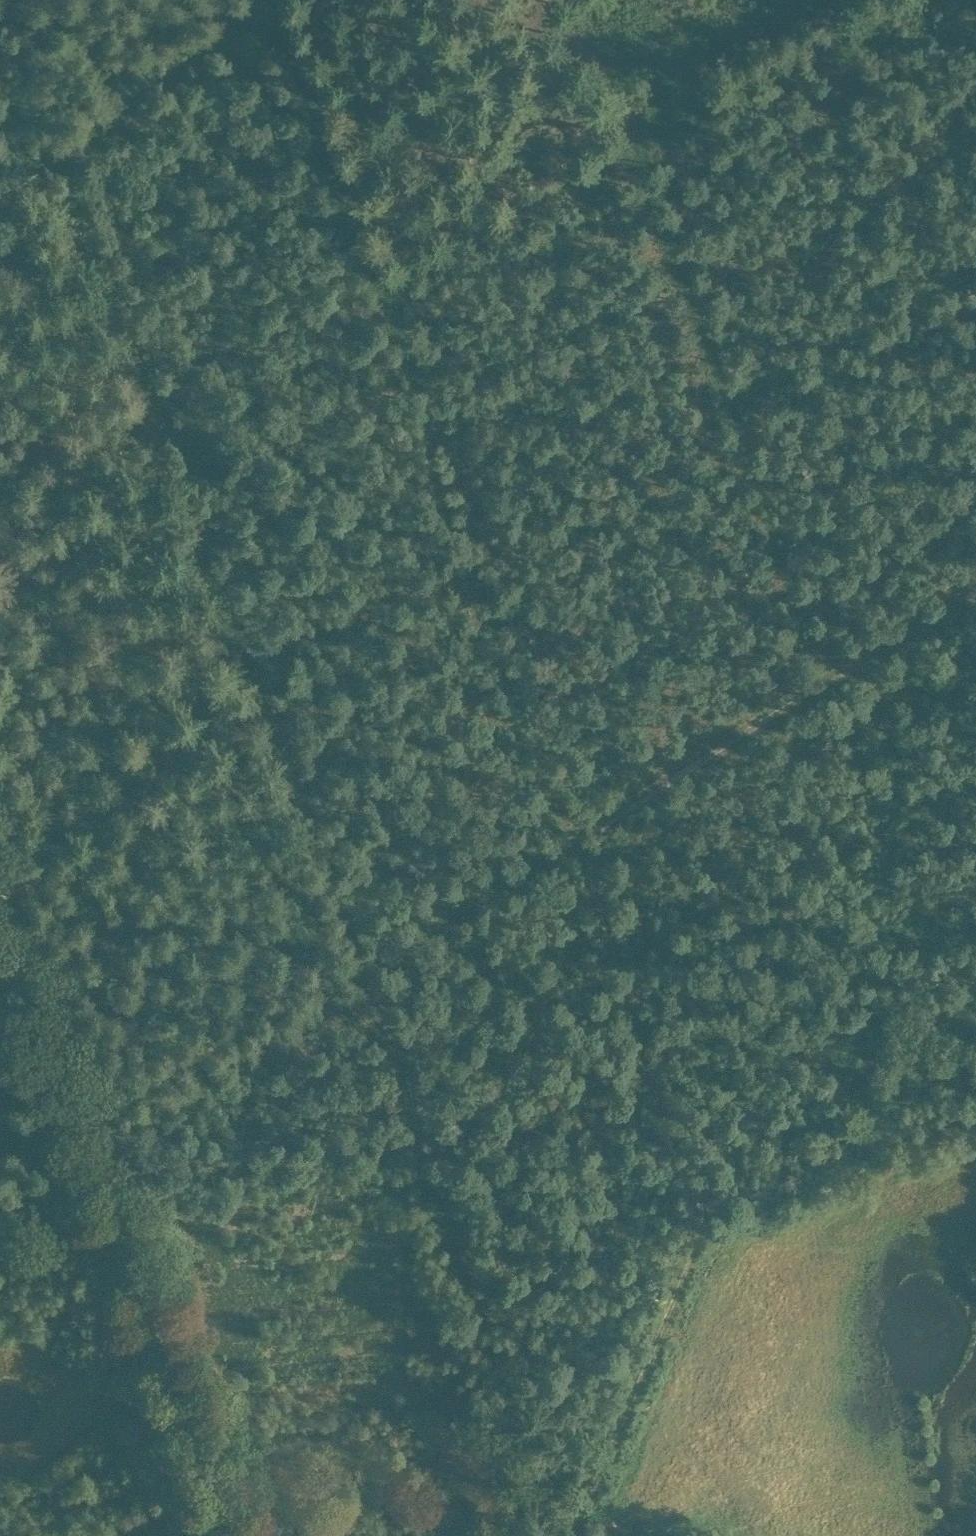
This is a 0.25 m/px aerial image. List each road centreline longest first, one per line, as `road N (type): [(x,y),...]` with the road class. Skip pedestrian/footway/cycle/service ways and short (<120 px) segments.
road 1 (track): [(92,1133),(569,840)]
road 2 (track): [(569,840),(975,595)]
road 3 (track): [(92,1133),(235,1535)]
road 4 (track): [(0,886),(92,1133)]

